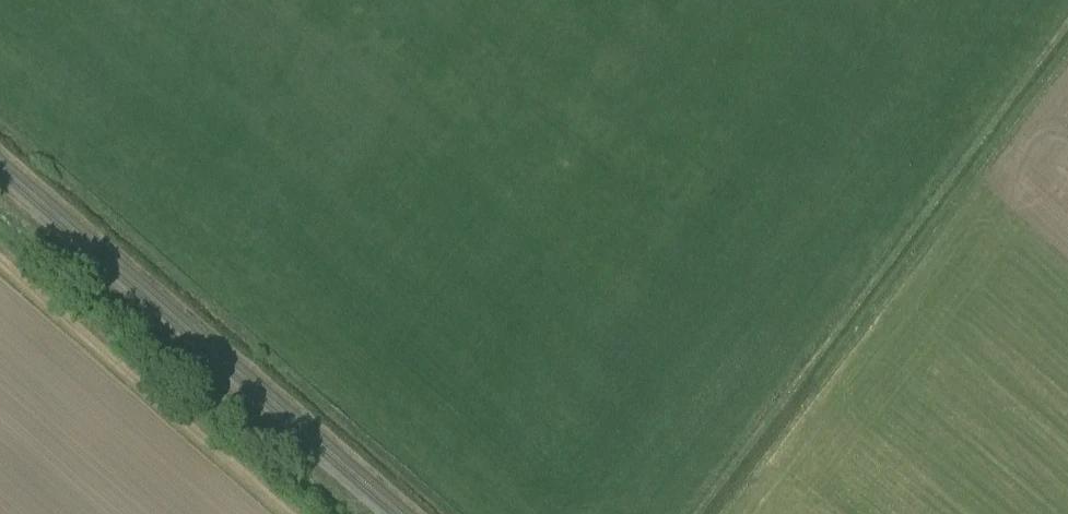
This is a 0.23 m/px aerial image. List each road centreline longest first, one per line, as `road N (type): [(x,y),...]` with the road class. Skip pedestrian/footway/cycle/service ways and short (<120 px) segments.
road 1 (track): [(0,255),(290,513)]

